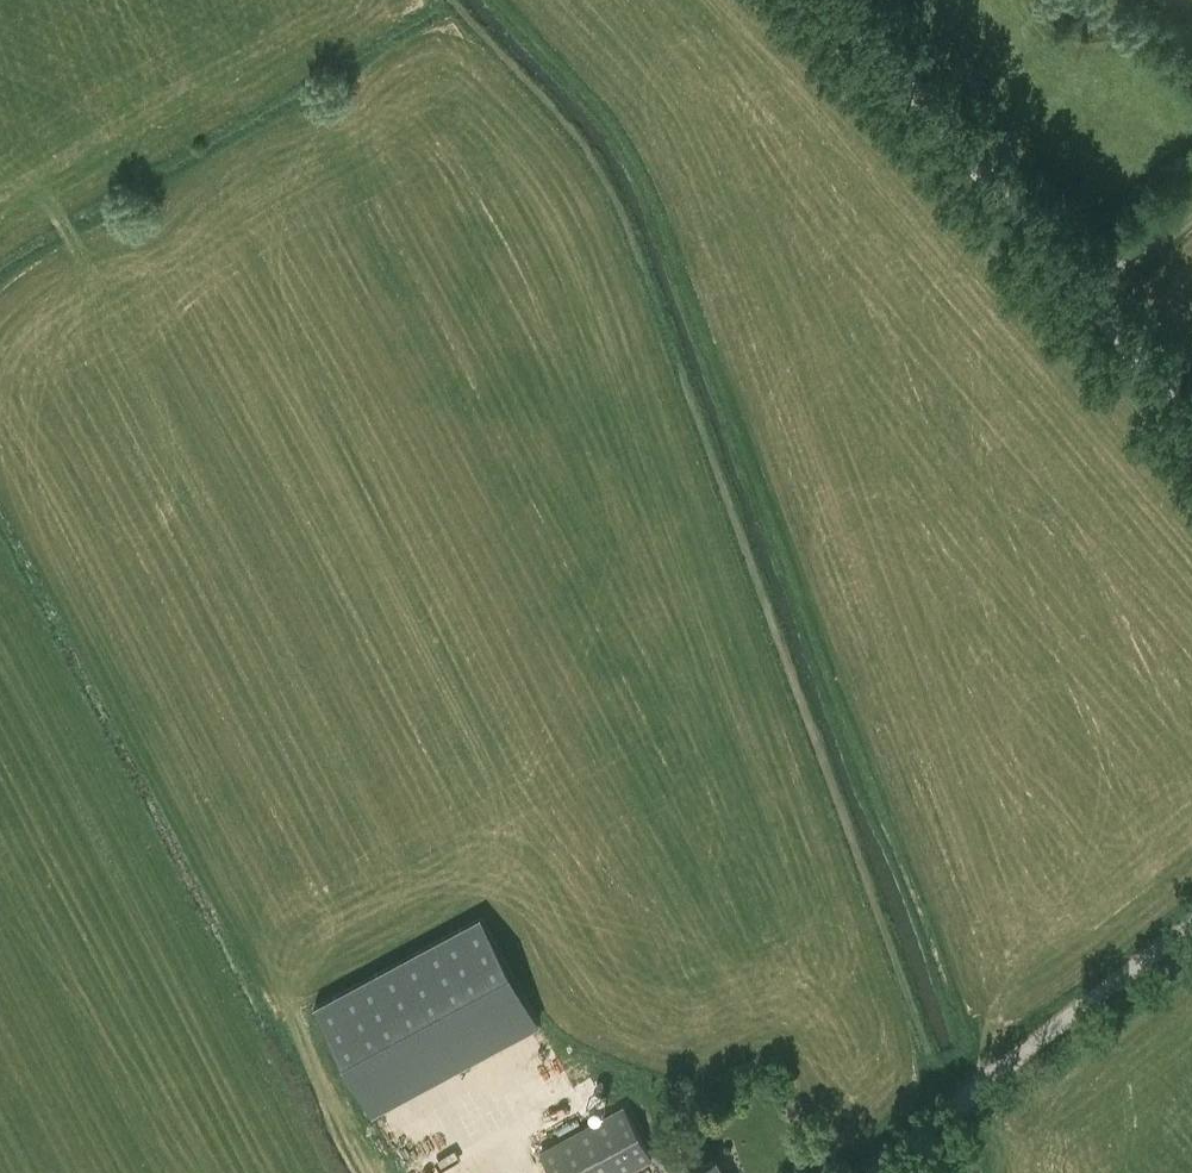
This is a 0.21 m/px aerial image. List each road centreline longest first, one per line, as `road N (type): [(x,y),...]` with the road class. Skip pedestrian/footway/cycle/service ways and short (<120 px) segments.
road 1 (unclassified): [(1191,431),(831,0)]
road 2 (unclassified): [(878,1172),(1191,926)]

